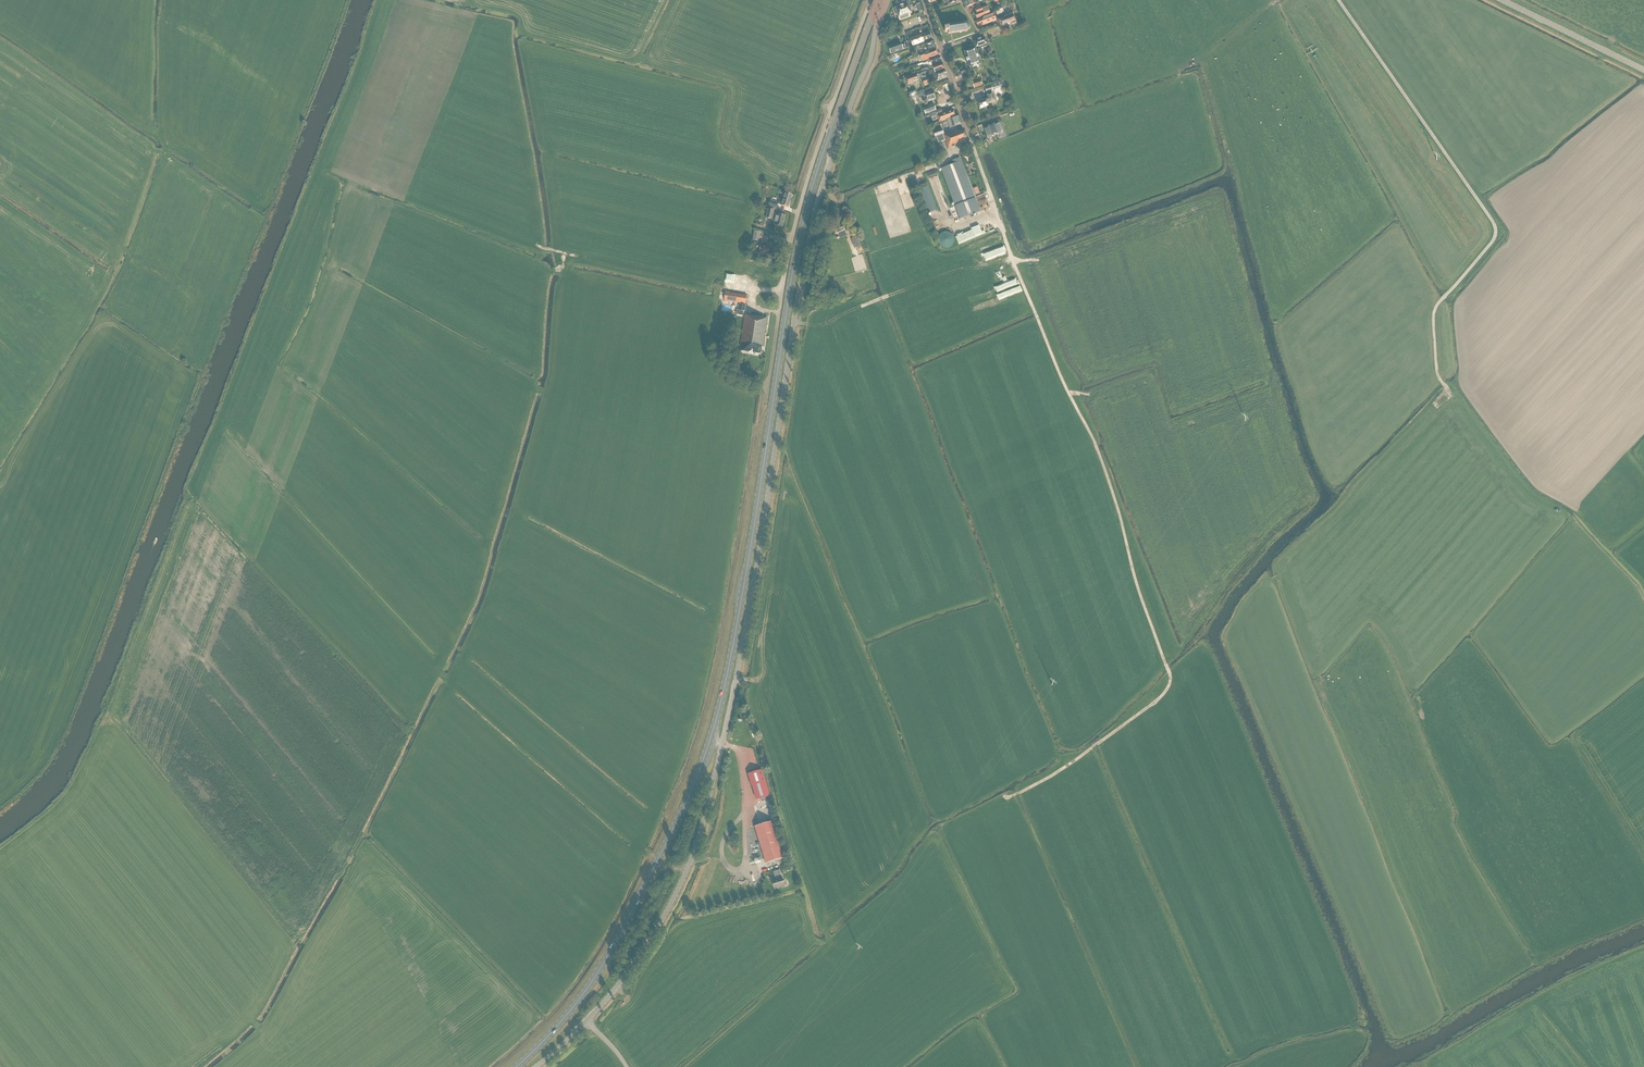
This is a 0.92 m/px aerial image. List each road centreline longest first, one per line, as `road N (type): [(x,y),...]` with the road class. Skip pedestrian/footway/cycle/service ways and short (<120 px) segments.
road 1 (unclassified): [(535,1066),(622,979),(695,847),(743,642),(811,228),(888,0)]
road 2 (primary): [(516,1066),(569,1012),(612,948),(708,747),(734,640),(802,226),(878,0)]
road 3 (unclassified): [(870,0),(798,212),(766,403)]
road 4 (tertiary): [(1643,70),(1502,0)]
road 5 (residential): [(972,142),(923,0)]

